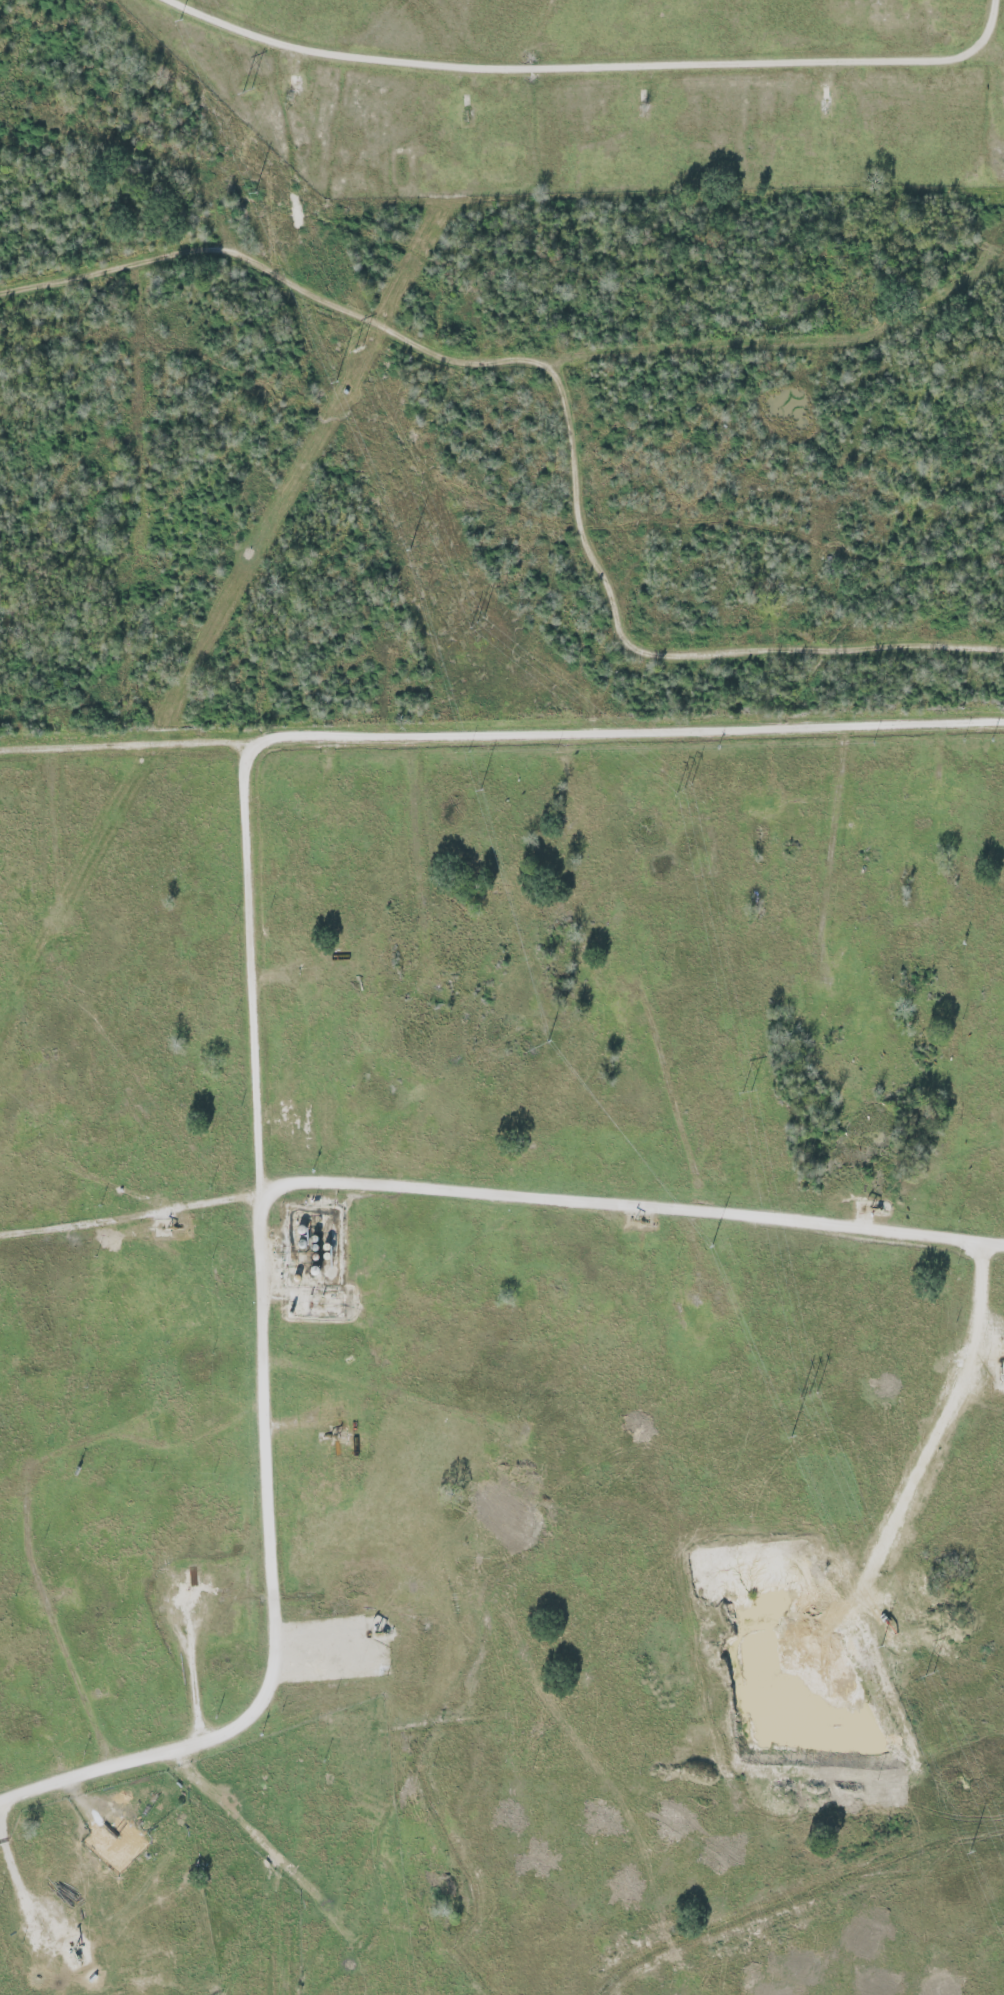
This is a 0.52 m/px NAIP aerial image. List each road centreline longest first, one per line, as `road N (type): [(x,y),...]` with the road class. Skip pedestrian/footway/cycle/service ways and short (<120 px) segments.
road 1 (residential): [(0,1803),(198,1743),(243,1723),(272,1684),(246,746)]

